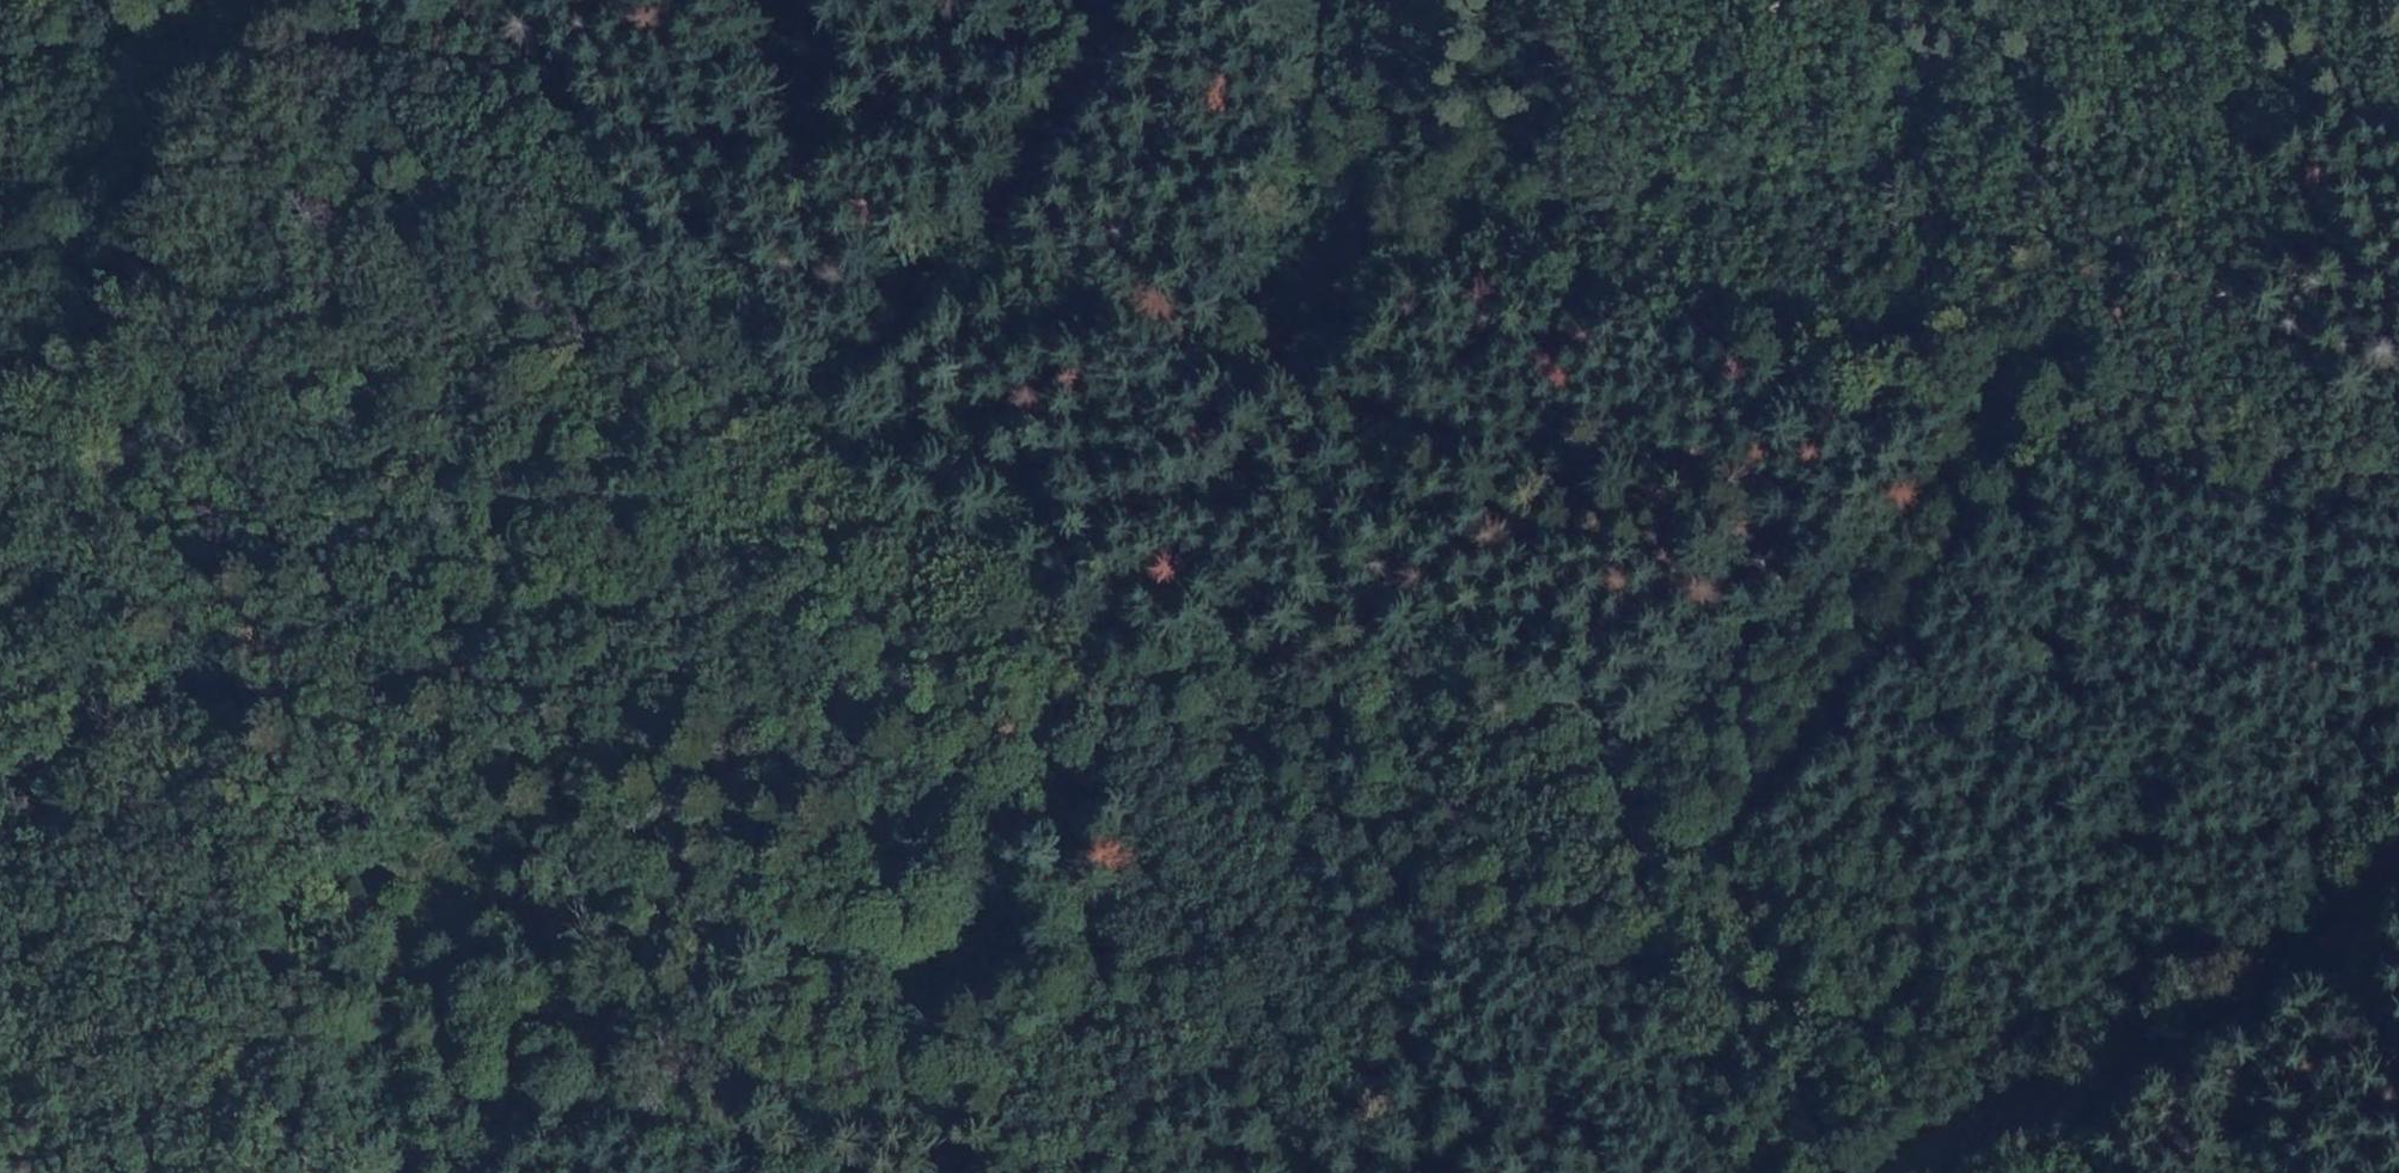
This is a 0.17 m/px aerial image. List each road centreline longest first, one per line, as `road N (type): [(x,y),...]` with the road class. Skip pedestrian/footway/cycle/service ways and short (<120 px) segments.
road 1 (secondary): [(2398,911),(2313,981),(2213,1041),(2033,1117),(1941,1172)]
road 2 (track): [(0,63),(261,38)]

